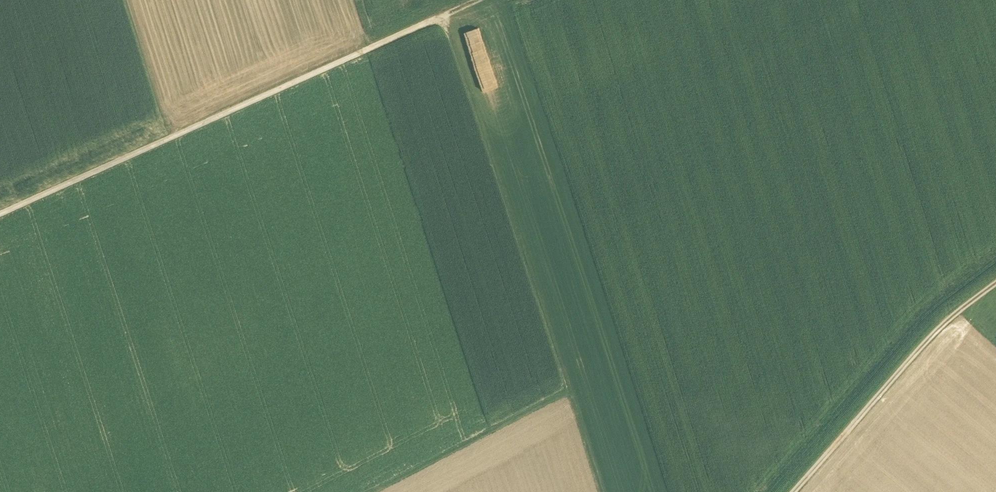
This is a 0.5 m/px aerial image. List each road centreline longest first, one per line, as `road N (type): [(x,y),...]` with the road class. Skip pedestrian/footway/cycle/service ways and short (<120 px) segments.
road 1 (track): [(0,215),(445,16)]
road 2 (track): [(576,397),(445,16)]
road 3 (track): [(607,491),(576,397),(382,491)]
road 4 (track): [(805,491),(944,336),(995,295)]

